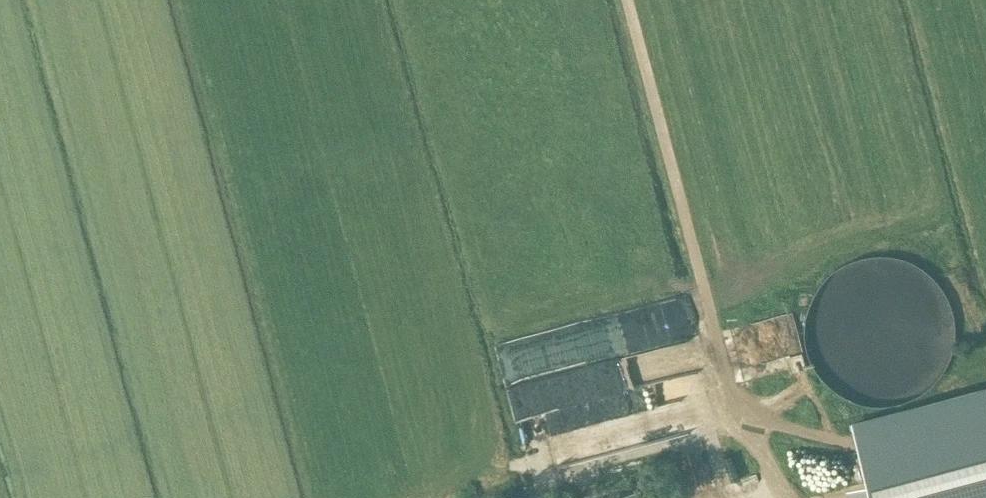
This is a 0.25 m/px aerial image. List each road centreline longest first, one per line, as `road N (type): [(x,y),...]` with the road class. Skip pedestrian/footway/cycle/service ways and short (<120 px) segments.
road 1 (track): [(757,497),(626,0)]

